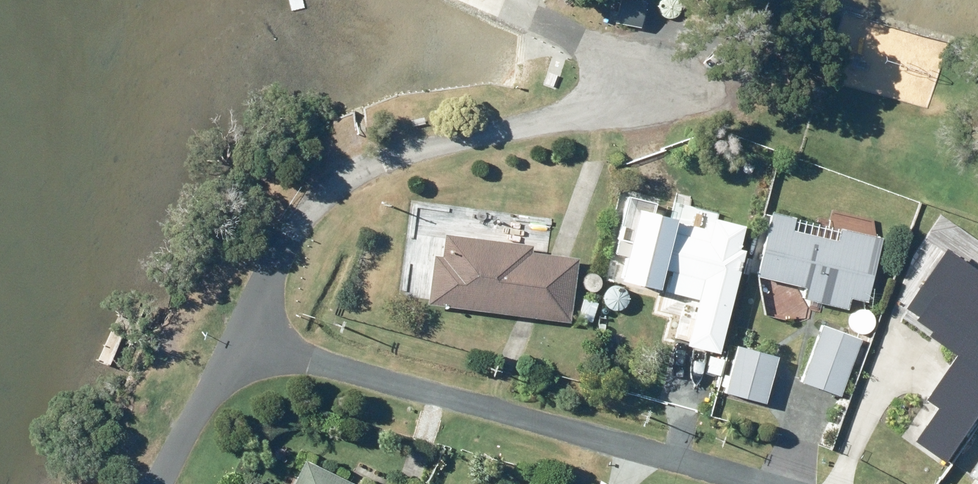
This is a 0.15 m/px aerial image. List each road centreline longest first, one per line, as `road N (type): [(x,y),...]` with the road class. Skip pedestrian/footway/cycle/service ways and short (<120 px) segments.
road 1 (residential): [(239,342),(773,483)]
road 2 (residential): [(239,342),(291,235),(343,183),(385,160),(638,89)]
road 3 (residential): [(161,483),(239,342)]

